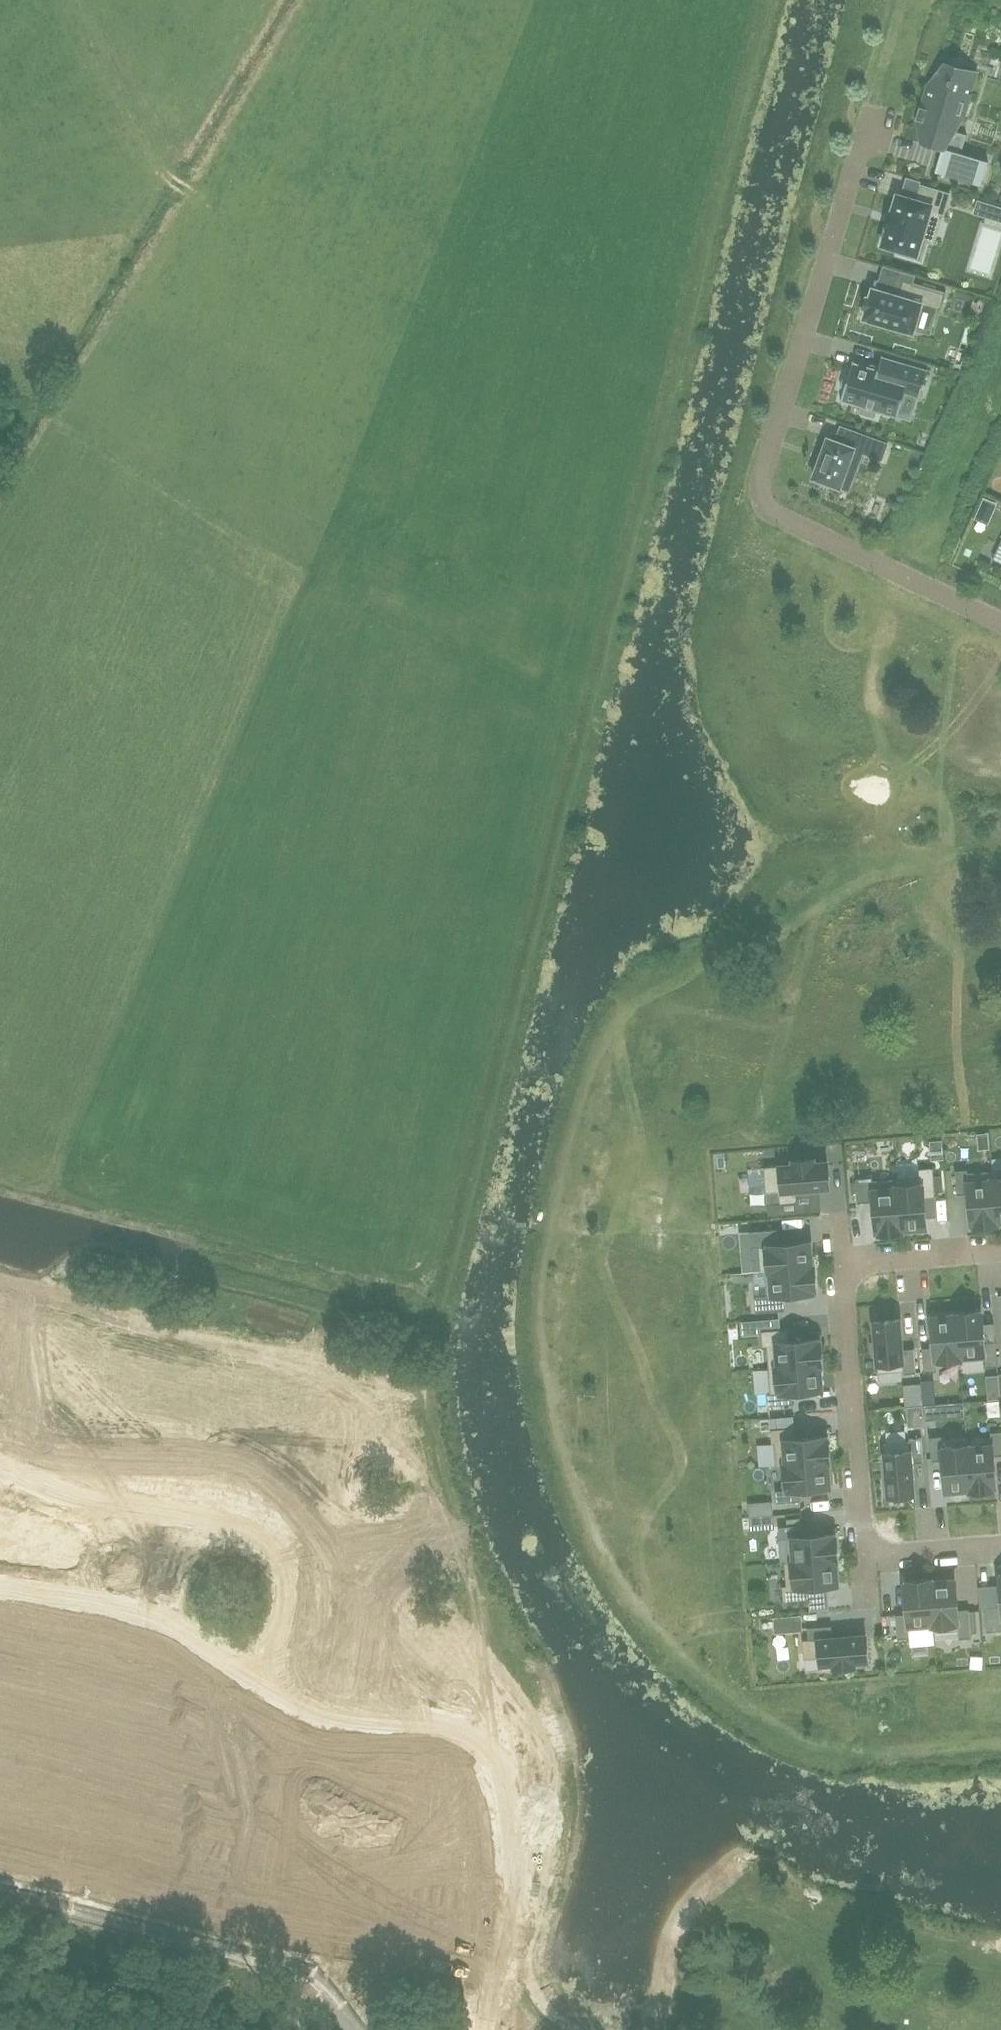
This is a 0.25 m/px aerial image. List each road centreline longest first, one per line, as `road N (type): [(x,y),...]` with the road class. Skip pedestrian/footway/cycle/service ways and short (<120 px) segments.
road 1 (residential): [(1000,622),(775,515),(760,496),(873,106)]
road 2 (residential): [(487,2029),(516,1888),(495,1761),(470,1739),(416,1717),(335,1716),(269,1687)]
road 3 (residential): [(0,1469),(98,1504),(236,1525),(267,1538),(282,1566),(269,1687)]
road 4 (unknown): [(0,1889),(302,1972),(353,2029)]
road 5 (residential): [(845,1264),(867,1554)]
road 6 (residential): [(269,1687),(179,1626),(90,1595)]
road 7 (residential): [(1000,1252),(845,1264)]
road 8 (residential): [(867,1554),(1000,1542)]

